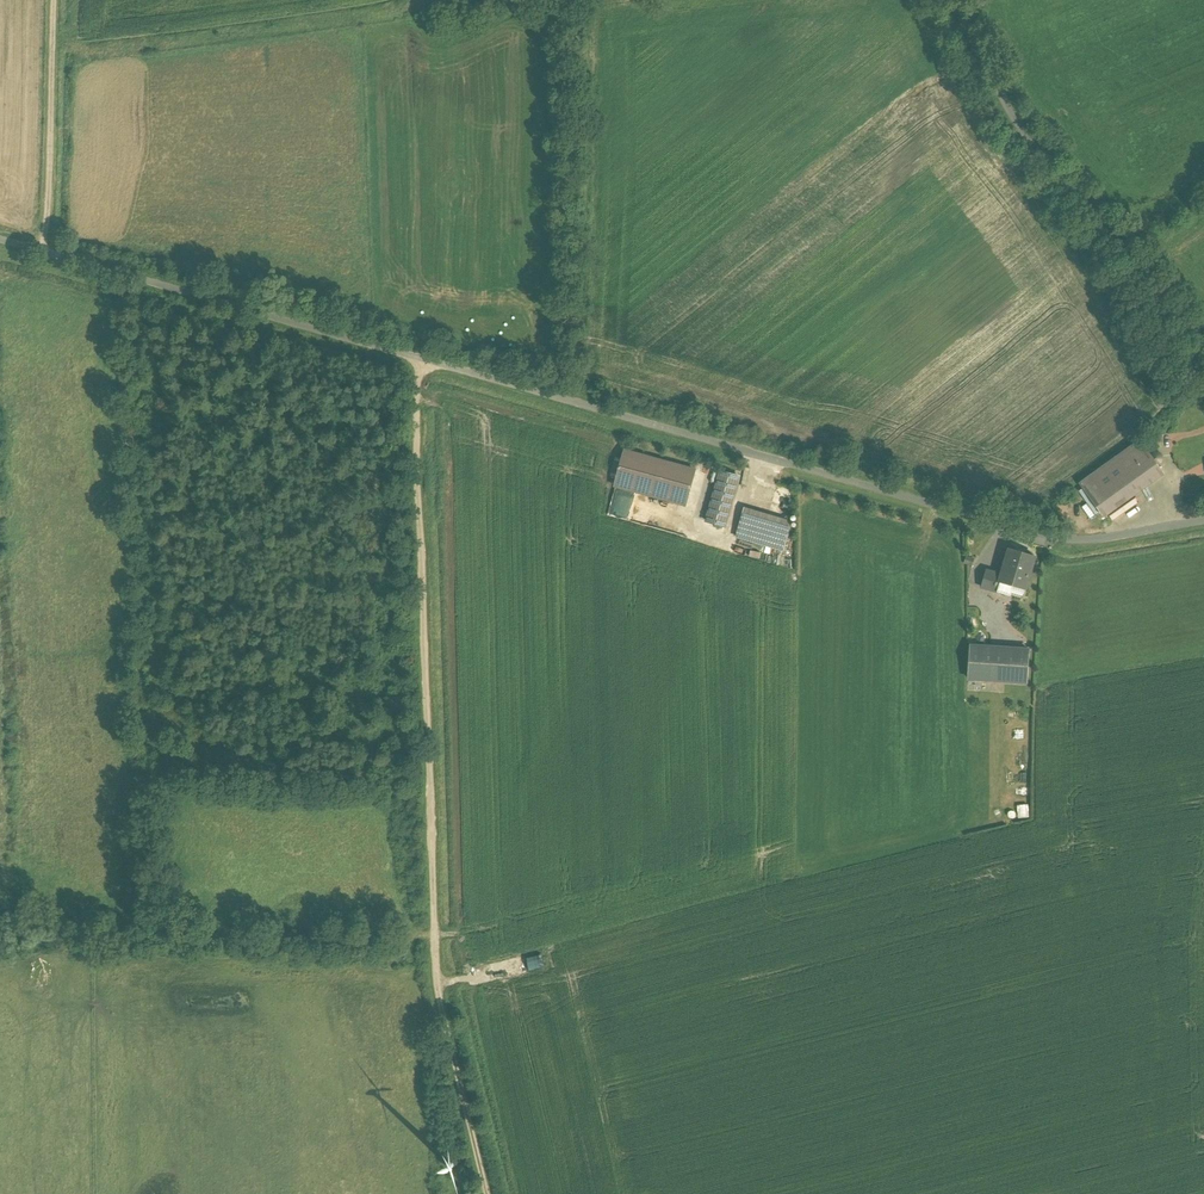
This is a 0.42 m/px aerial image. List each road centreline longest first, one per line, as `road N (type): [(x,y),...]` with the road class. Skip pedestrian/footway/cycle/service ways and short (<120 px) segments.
road 1 (unclassified): [(0,242),(1047,538),(1109,540),(1203,522)]
road 2 (track): [(490,1193),(436,969),(415,378),(424,363)]
road 3 (unclassified): [(1203,357),(1007,115),(952,0)]

